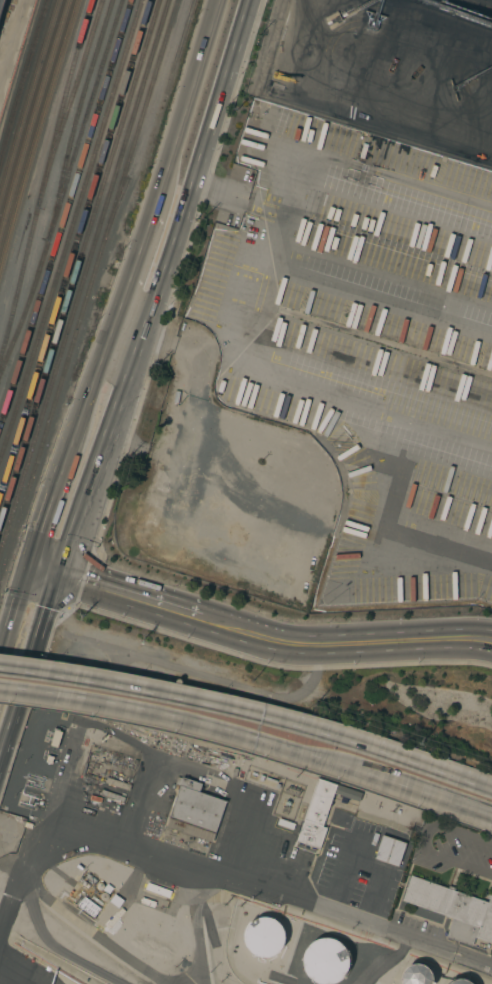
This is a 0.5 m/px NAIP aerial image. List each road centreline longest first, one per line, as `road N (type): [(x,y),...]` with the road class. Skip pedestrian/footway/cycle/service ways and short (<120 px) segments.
road 1 (primary): [(485,788),(264,718),(0,669)]
road 2 (primary): [(0,688),(177,717),(478,813)]
road 3 (primary): [(159,180),(67,457)]
road 4 (primary): [(227,627),(267,640),(491,641)]
road 5 (primary): [(62,575),(131,375)]
road 6 (primary): [(0,759),(62,575)]
road 7 (primary): [(195,181),(255,0)]
road 8 (primary): [(215,0),(159,180)]
road 9 (primary): [(62,575),(227,627)]
road 10 (primary): [(145,332),(195,181)]

